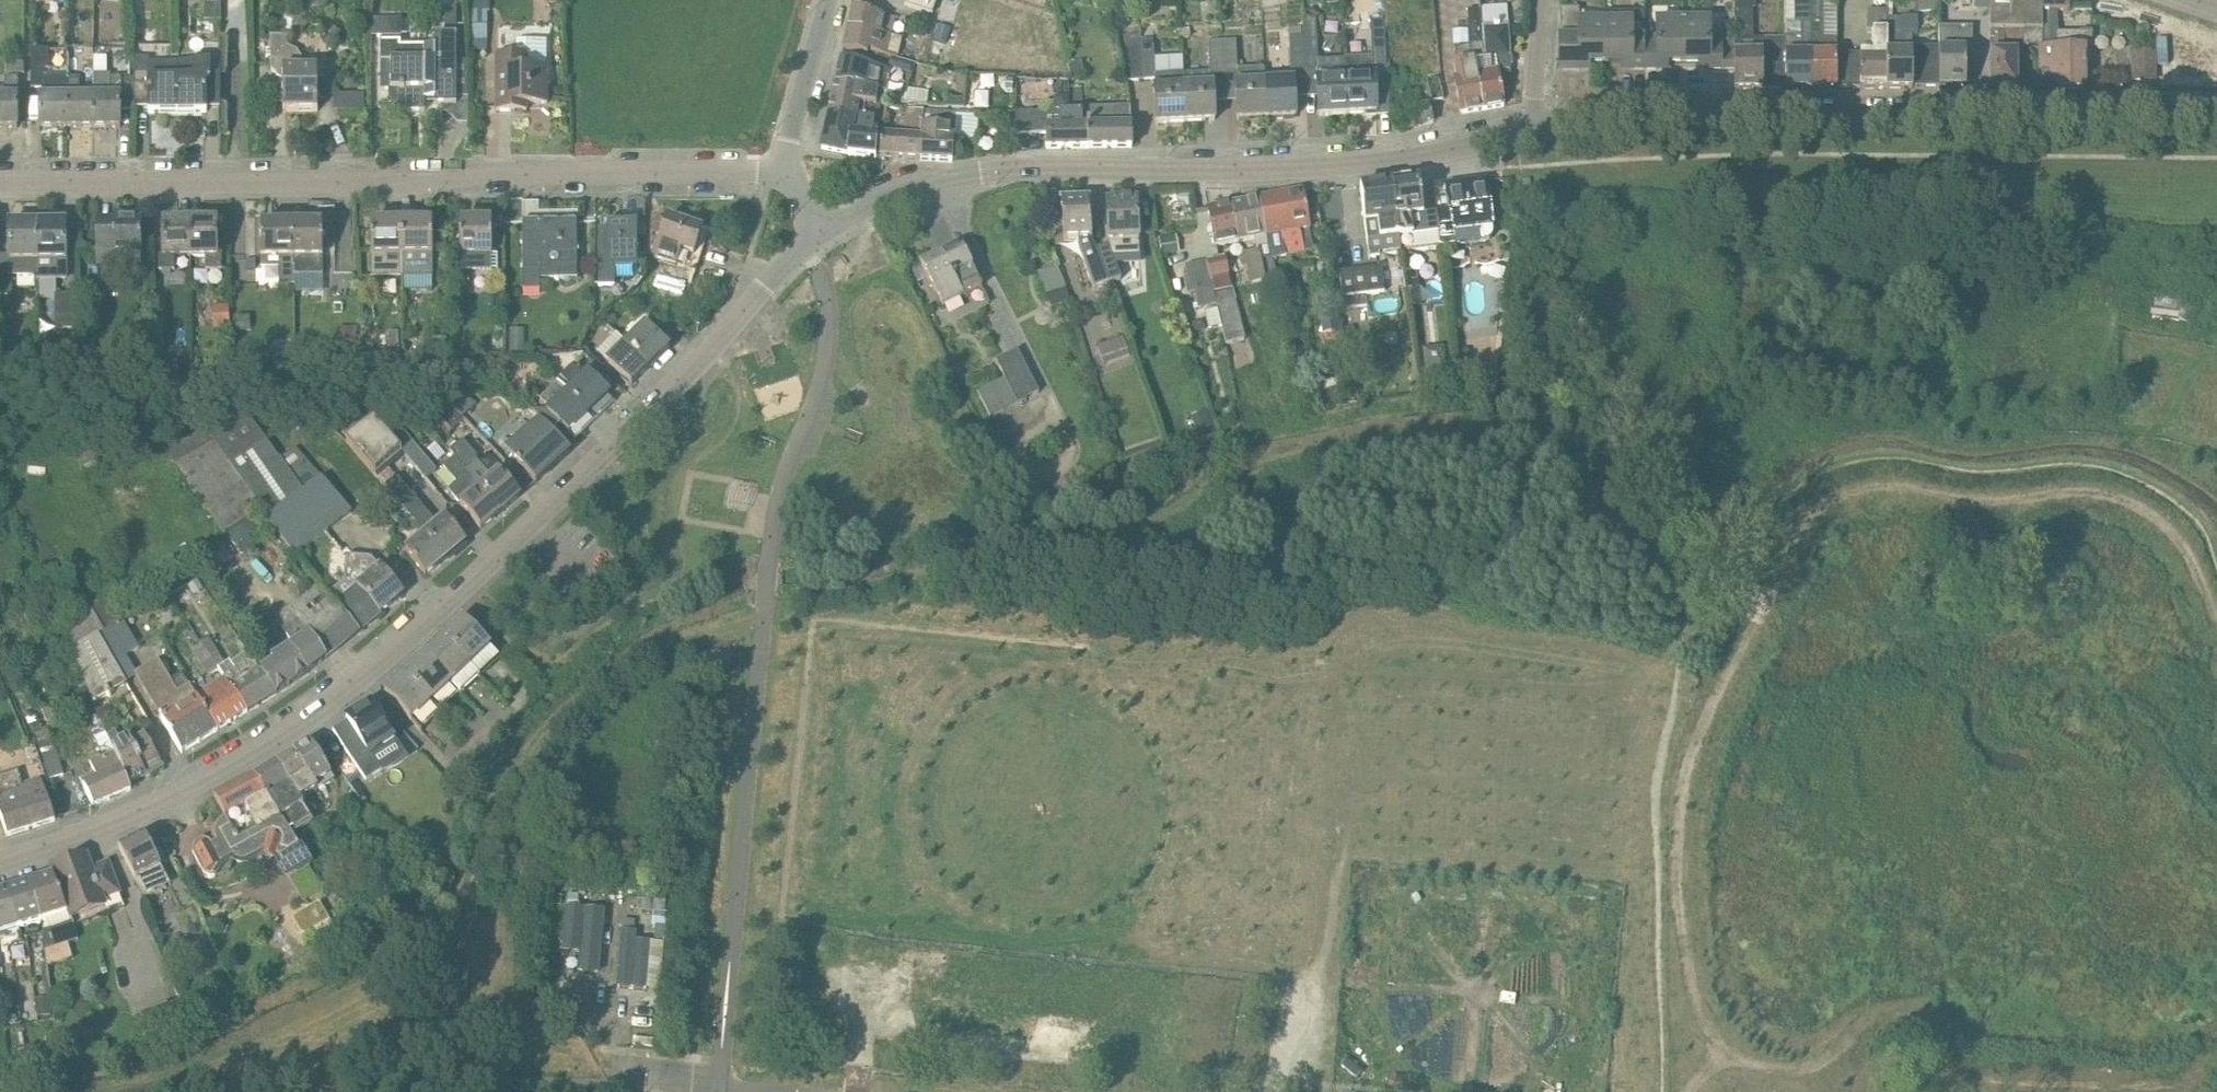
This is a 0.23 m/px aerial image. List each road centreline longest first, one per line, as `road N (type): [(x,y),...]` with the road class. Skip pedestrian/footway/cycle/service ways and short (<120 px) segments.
road 1 (tertiary): [(0,871),(188,788),(323,704),(482,576),(813,240)]
road 2 (residential): [(788,170),(0,183)]
road 3 (tertiary): [(813,240),(891,198),(975,177),(1320,167),(1526,129)]
road 4 (tertiary): [(1526,129),(1799,112),(2216,120)]
road 5 (unclassified): [(788,170),(830,0)]
road 6 (residential): [(1526,129),(1545,0)]

